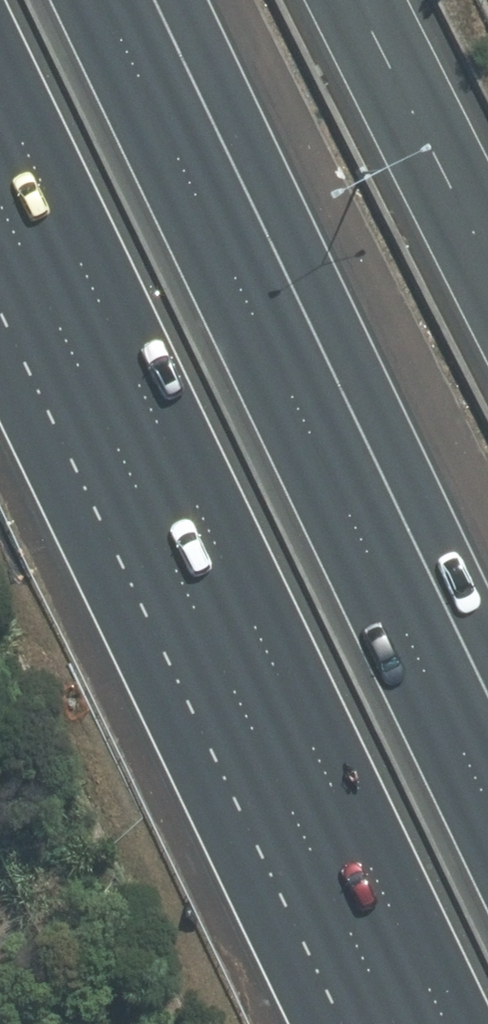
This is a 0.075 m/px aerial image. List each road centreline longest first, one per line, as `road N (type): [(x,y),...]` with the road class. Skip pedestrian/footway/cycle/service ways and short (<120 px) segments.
road 1 (motorway): [(447,1023),(0,95)]
road 2 (motorway): [(105,0),(487,800)]

